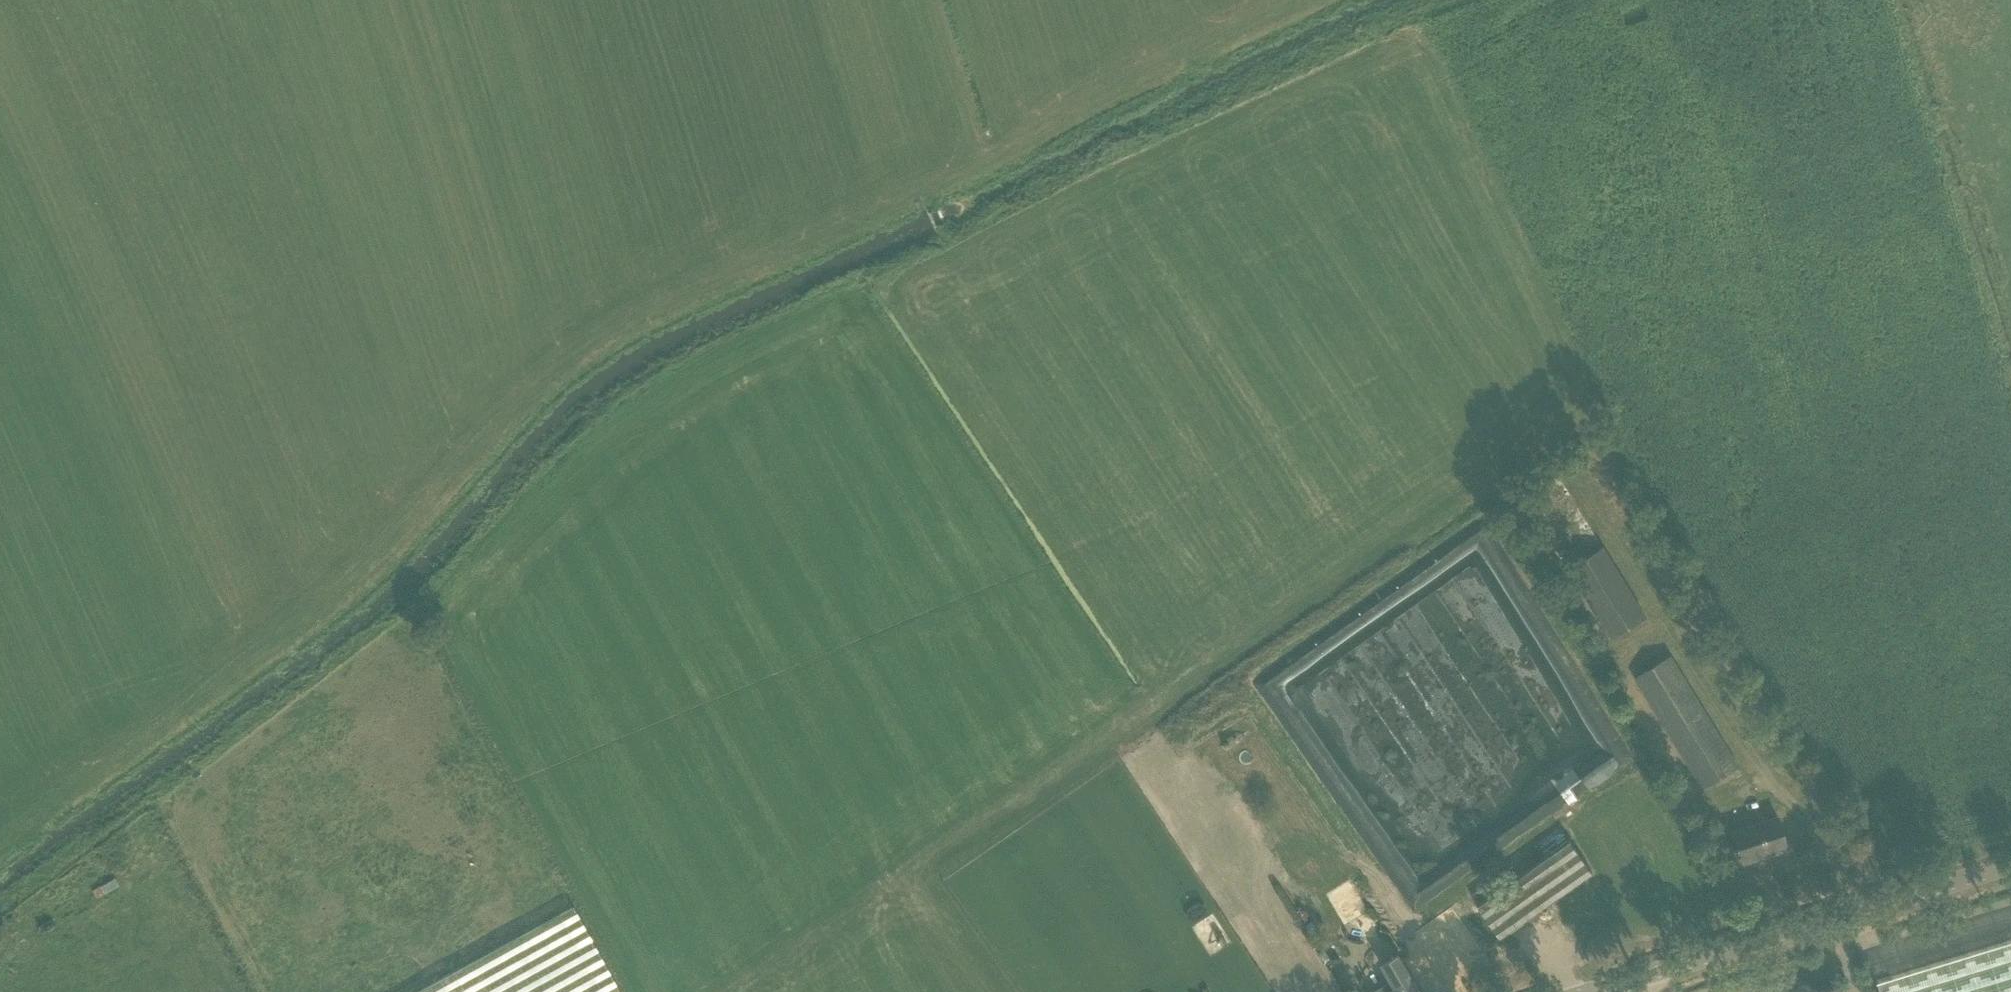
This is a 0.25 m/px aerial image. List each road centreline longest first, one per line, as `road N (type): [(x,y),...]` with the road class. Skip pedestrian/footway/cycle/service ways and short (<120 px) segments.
road 1 (tertiary): [(1584,991),(2010,862)]

